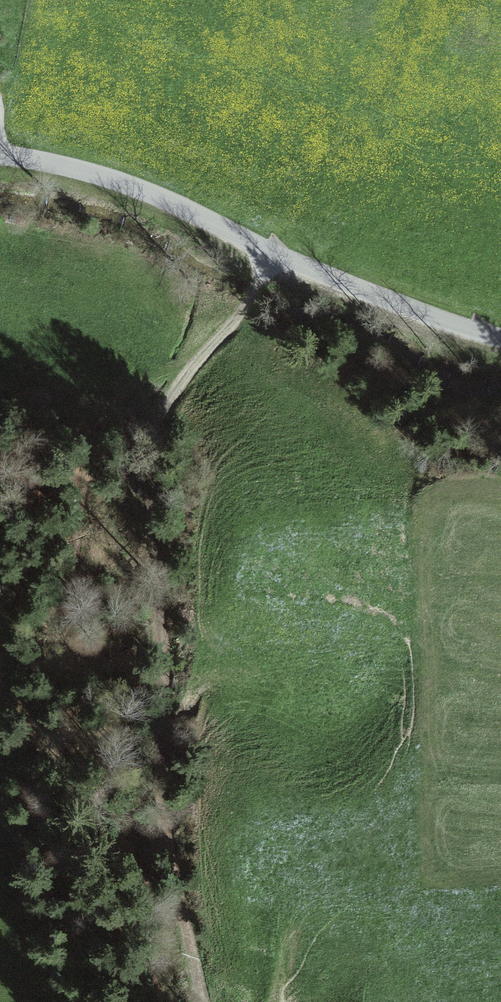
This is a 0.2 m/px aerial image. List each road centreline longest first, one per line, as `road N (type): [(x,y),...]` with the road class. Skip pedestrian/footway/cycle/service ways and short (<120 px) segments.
road 1 (track): [(201,1001),(172,863),(155,497),(161,418),(198,362)]
road 2 (track): [(268,251),(245,308),(198,362),(145,390),(99,446),(45,708),(21,755),(0,775)]
road 3 (unclassified): [(0,155),(133,187),(343,283),(500,338)]

